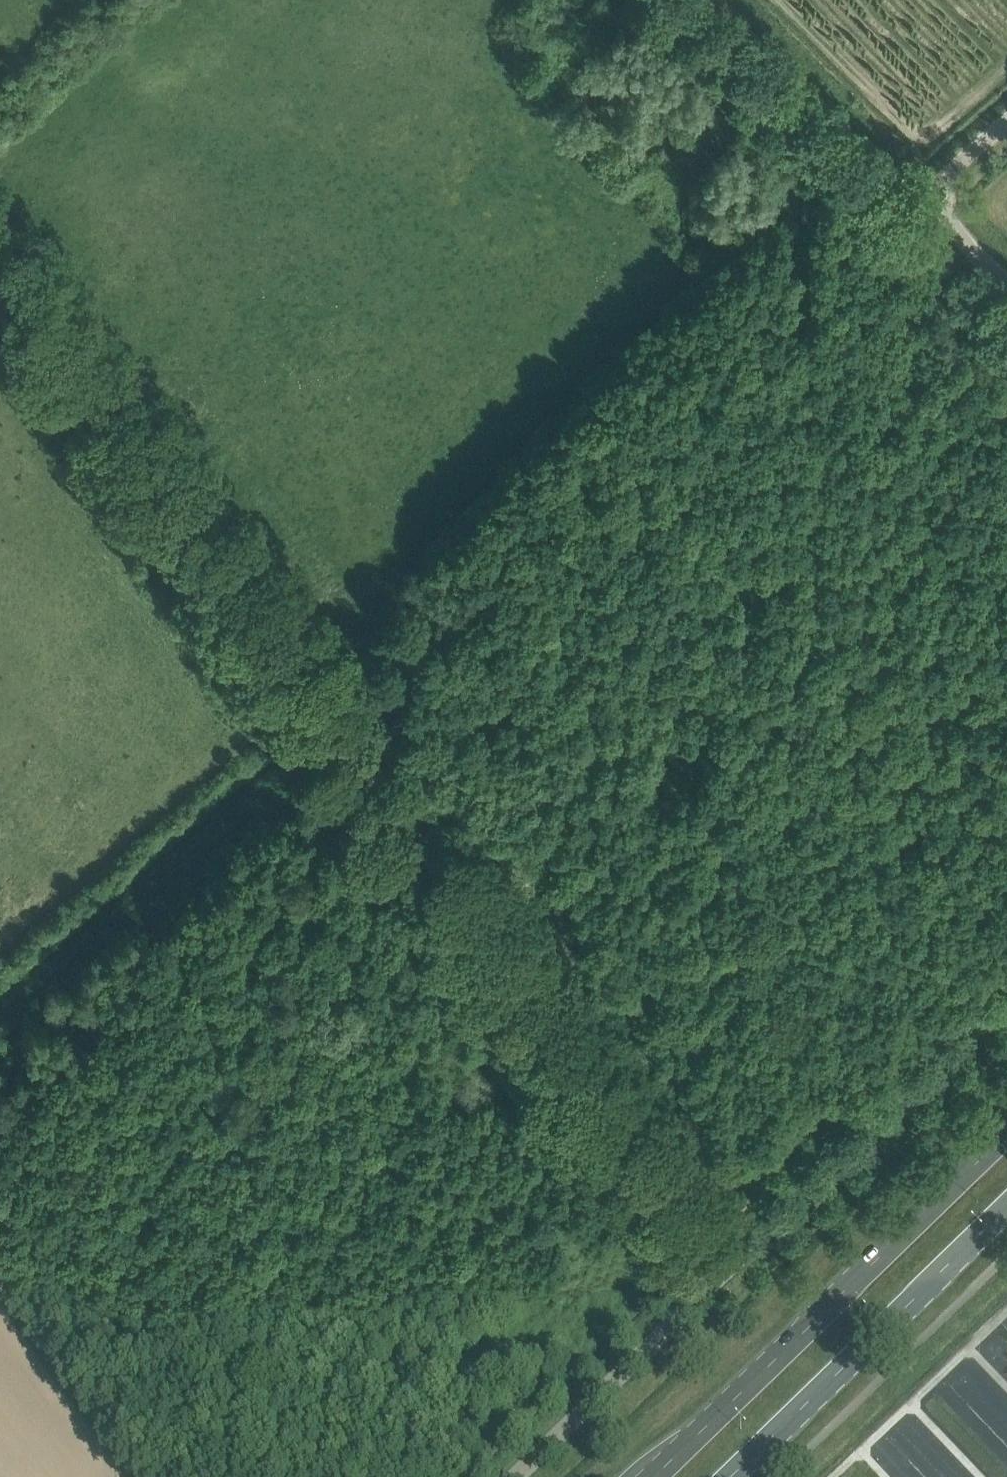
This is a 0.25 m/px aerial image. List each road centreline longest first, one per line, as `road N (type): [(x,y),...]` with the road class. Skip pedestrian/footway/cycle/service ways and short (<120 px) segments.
road 1 (unclassified): [(728,1267),(0,256)]
road 2 (primary): [(1006,1134),(648,1476)]
road 3 (unclassified): [(728,1267),(1006,997)]
road 4 (primary): [(735,1476),(1006,1217)]
road 5 (unclassified): [(512,1476),(728,1267)]
road 6 (unclassified): [(1006,282),(948,213),(945,191),(960,162),(1006,123)]

